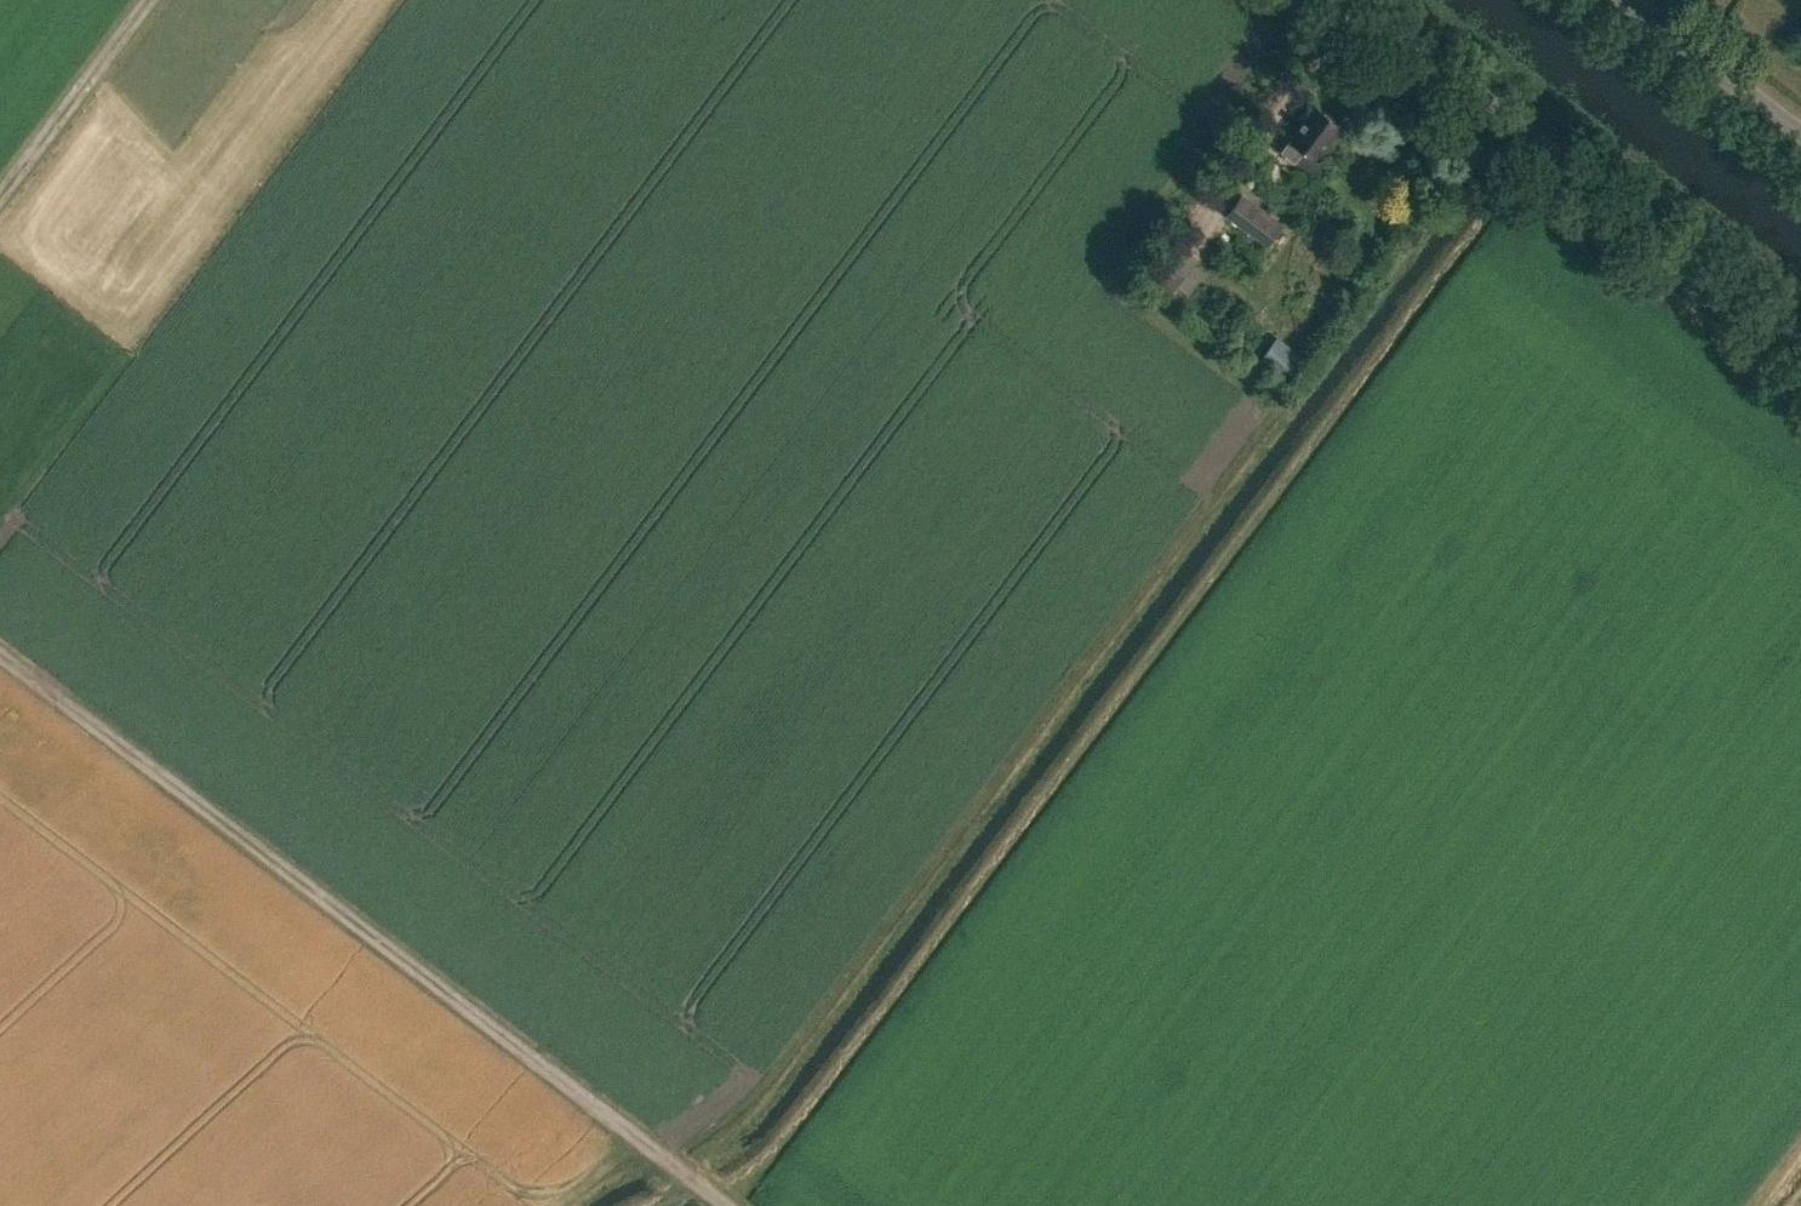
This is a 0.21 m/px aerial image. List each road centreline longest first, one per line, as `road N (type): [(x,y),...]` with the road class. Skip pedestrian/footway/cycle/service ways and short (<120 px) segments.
road 1 (tertiary): [(1800,344),(1345,0)]
road 2 (unclassified): [(1800,133),(1624,0)]

